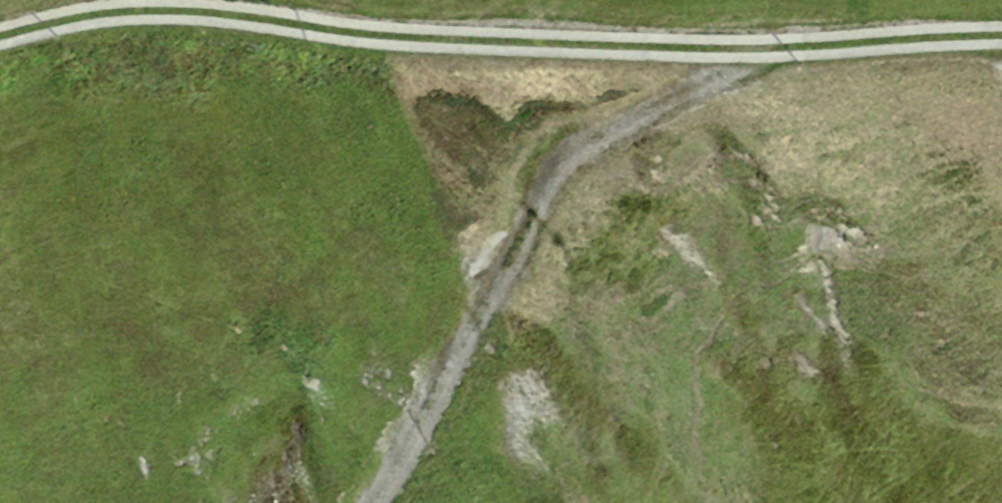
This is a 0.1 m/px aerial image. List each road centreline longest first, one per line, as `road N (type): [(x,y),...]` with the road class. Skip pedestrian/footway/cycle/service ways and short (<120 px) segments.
road 1 (track): [(148,0),(617,34),(854,35),(1001,25)]
road 2 (track): [(379,502),(576,151),(708,82),(854,35)]
road 3 (track): [(0,34),(144,0)]

